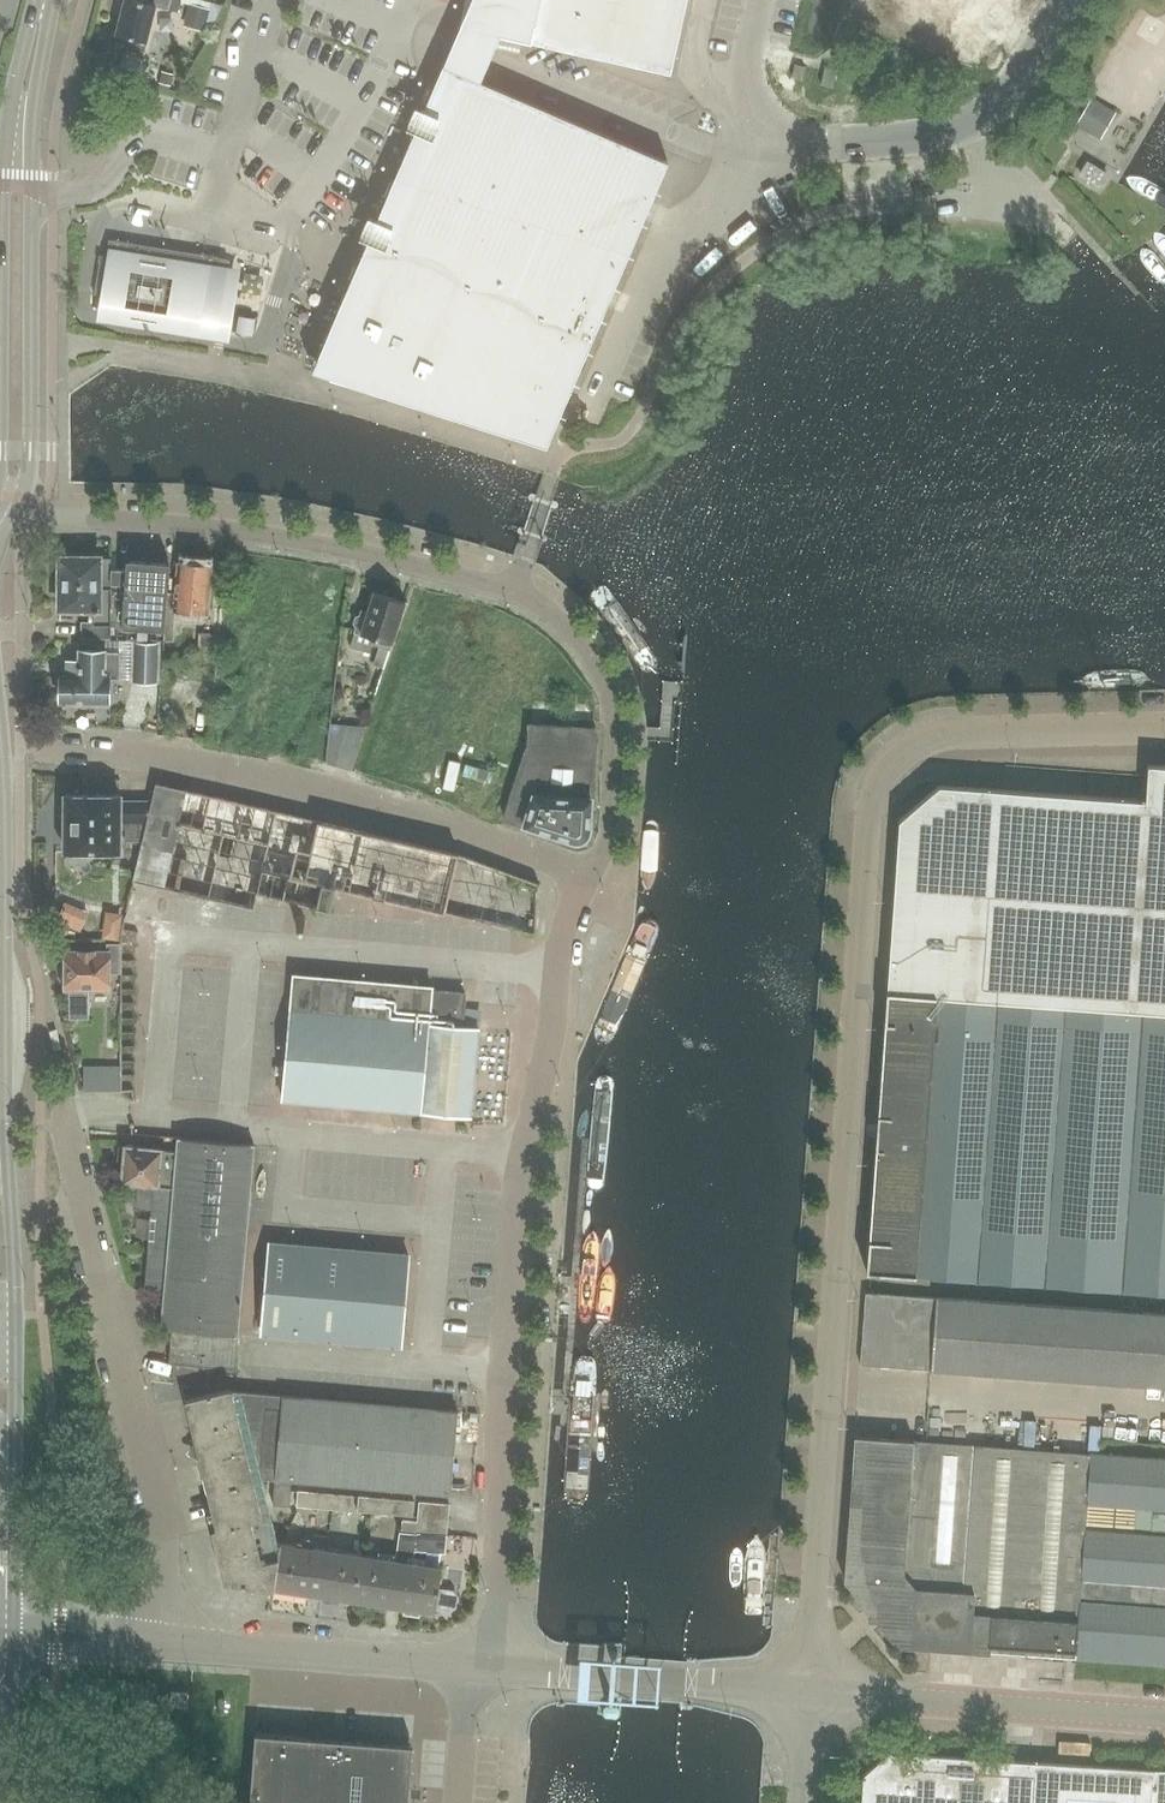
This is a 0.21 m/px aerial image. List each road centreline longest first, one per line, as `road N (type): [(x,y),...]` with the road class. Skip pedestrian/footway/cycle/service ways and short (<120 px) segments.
road 1 (unclassified): [(809,1690),(867,792),(892,755),(916,741),(1164,728)]
road 2 (unclassified): [(20,513),(279,537),(512,594),(549,613),(585,650),(606,688),(617,754),(612,816),(587,873)]
road 3 (unclassified): [(474,1666),(496,1621),(501,1586),(500,1375),(513,1196),(548,1034),(557,943),(587,873)]
road 4 (unclassified): [(165,1644),(159,1509),(60,1106)]
road 5 (unclassified): [(587,873),(295,782),(131,754)]
road 6 (secondary): [(20,513),(32,486),(29,250),(39,73),(32,50)]
road 7 (tertiary): [(1164,1718),(809,1690)]
road 8 (tertiary): [(809,1690),(474,1666)]
road 9 (tertiary): [(474,1666),(165,1644)]
road 10 (secondary): [(32,50),(20,72),(2,213),(0,323)]
road 11 (tertiary): [(165,1644),(0,1630)]
road 12 (residential): [(974,121),(1008,92),(1063,0)]
road 13 (unclassified): [(457,1802),(474,1666)]

